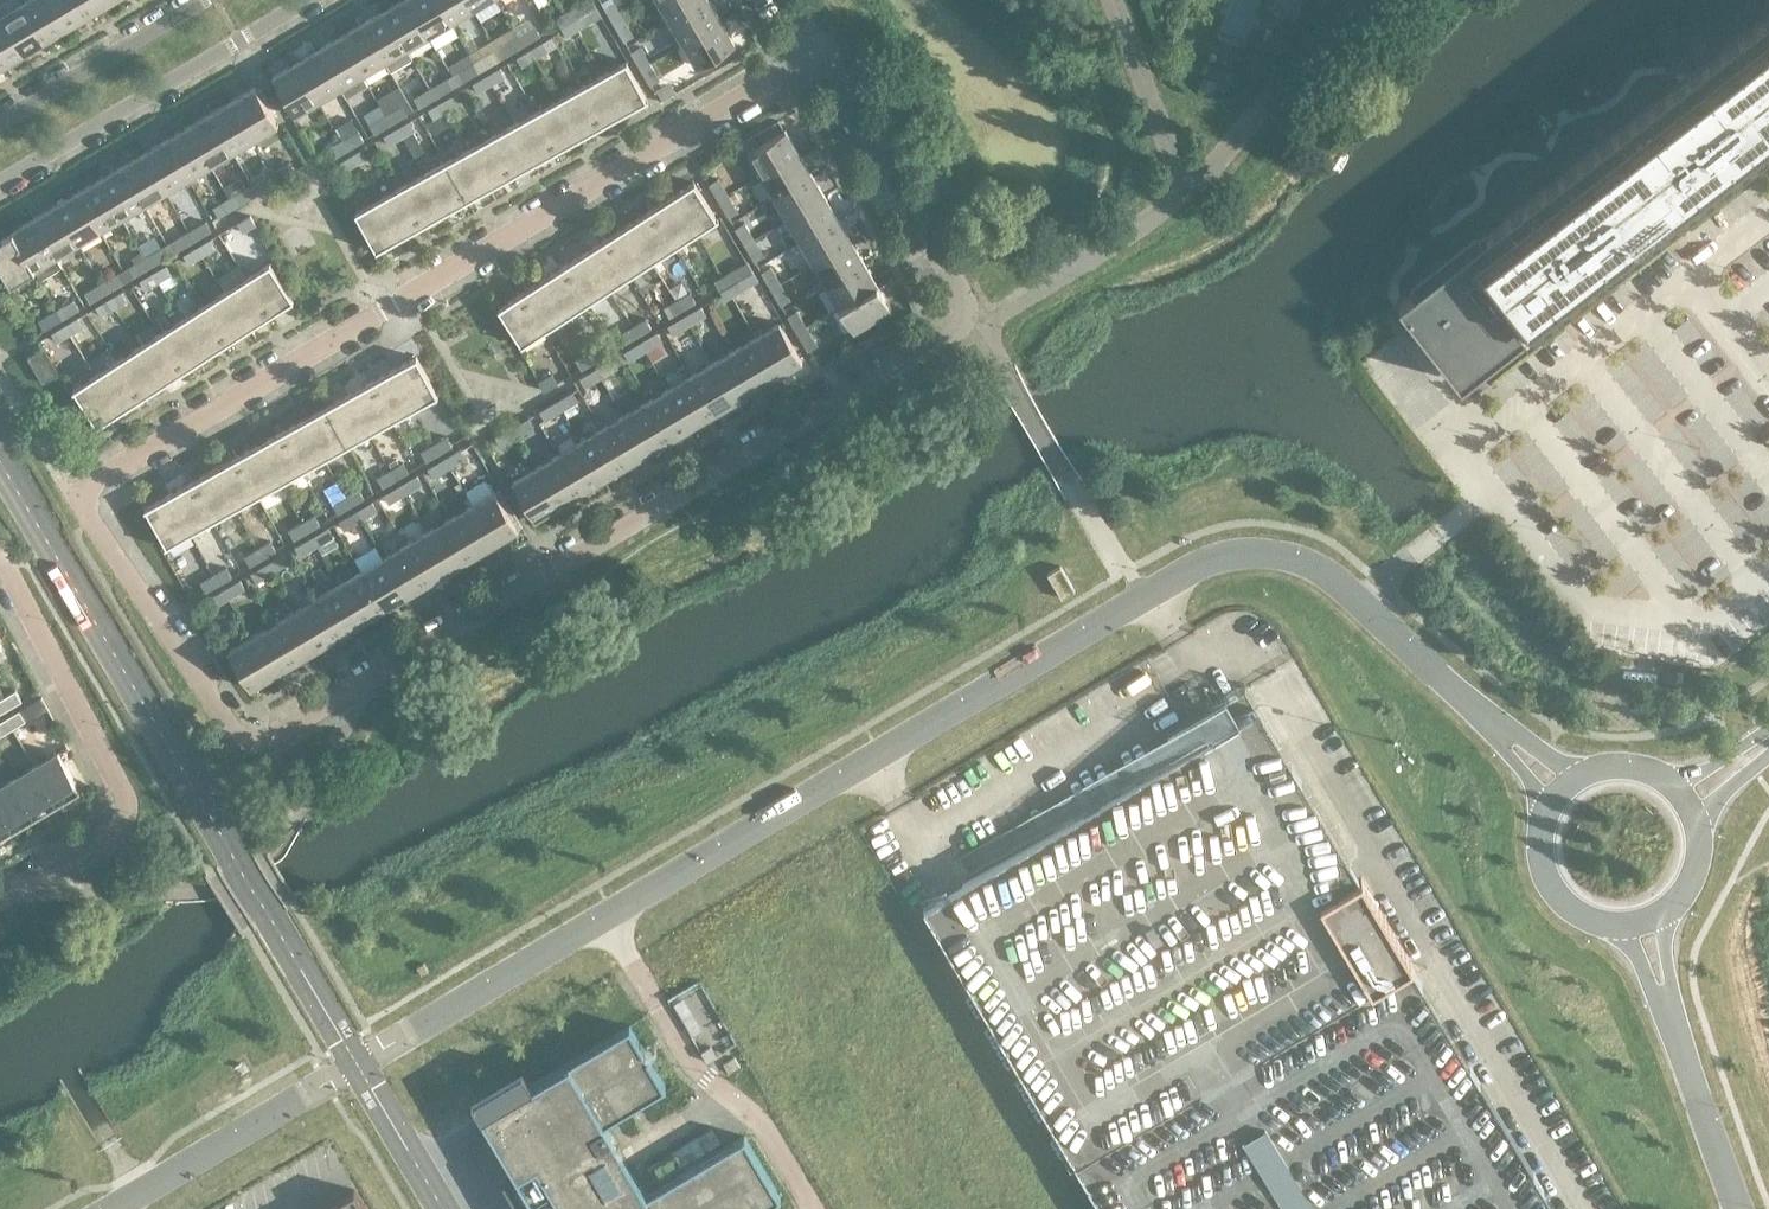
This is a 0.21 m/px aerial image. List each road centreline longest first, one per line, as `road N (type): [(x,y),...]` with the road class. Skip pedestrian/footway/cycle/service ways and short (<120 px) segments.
road 1 (residential): [(970,315),(308,725),(265,731),(217,702),(85,494),(811,50)]
road 2 (unclassified): [(124,1208),(1207,561),(1291,558),(1334,579),(1497,727)]
road 3 (residential): [(0,891),(113,829),(124,805),(118,778),(0,558)]
road 4 (unclassified): [(0,189),(311,0)]
road 5 (unclassified): [(970,315),(811,50)]
road 6 (unclassified): [(200,0),(0,117)]
road 7 (unclassified): [(1670,1013),(1739,1208)]
road 8 (unclassified): [(1546,805),(1536,854),(1555,899),(1575,915),(1623,927)]

